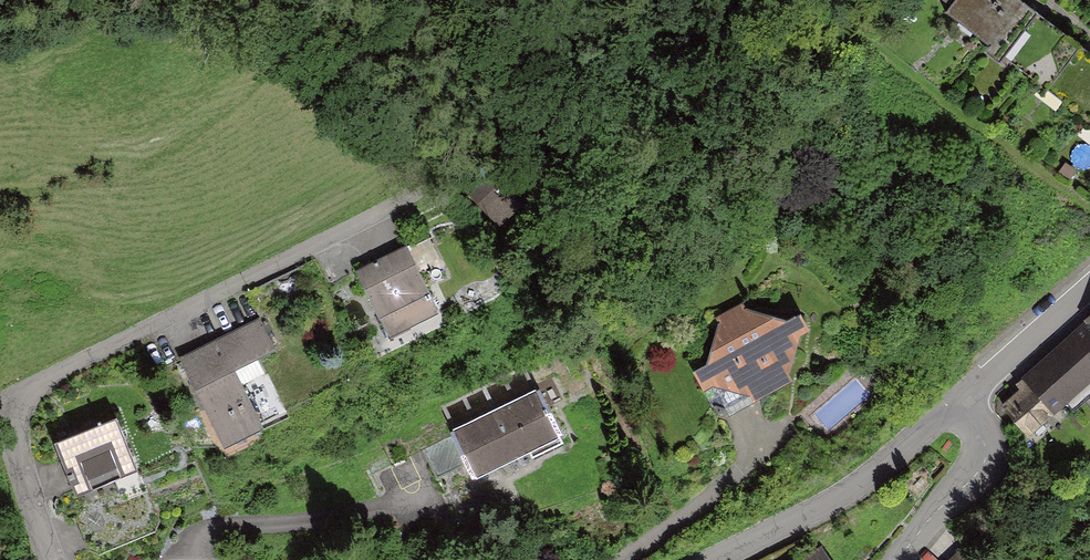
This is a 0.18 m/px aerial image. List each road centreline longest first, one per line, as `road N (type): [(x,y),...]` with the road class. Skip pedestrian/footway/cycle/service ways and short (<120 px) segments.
road 1 (residential): [(411,196),(22,396),(13,440),(51,559)]
road 2 (residential): [(957,405),(842,497),(713,559)]
road 3 (track): [(506,255),(619,140),(653,32)]
road 4 (track): [(884,29),(1089,202)]
road 5 (residential): [(899,559),(985,463),(979,428),(957,405)]
road 6 (residential): [(957,405),(1089,283)]

